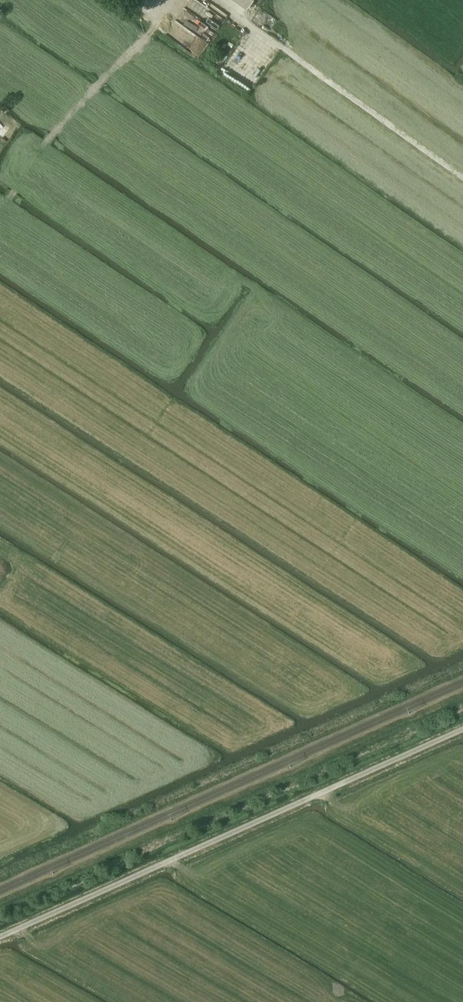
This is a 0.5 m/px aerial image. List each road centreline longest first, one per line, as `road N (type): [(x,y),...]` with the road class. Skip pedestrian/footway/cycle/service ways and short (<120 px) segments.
road 1 (track): [(0,936),(462,729)]
road 2 (track): [(462,173),(225,13),(198,35),(148,0)]

